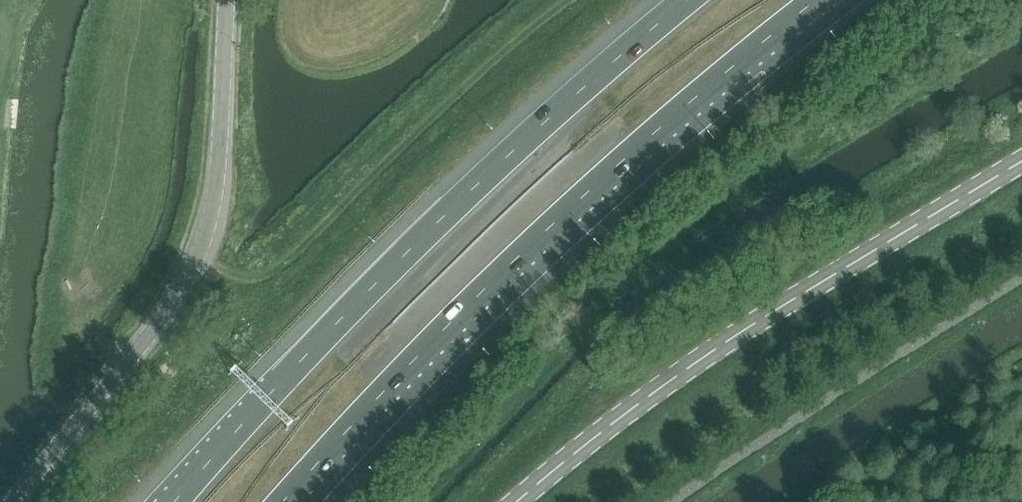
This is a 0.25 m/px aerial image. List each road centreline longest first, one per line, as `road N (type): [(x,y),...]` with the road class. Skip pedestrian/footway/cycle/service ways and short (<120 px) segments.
road 1 (motorway): [(288,501),(404,370),(530,248),(733,69),(824,0)]
road 2 (motorway): [(691,0),(459,203),(176,501)]
road 3 (secondary): [(519,501),(699,362),(1021,163)]
road 4 (tertiary): [(14,501),(194,268),(219,182),(230,0)]

